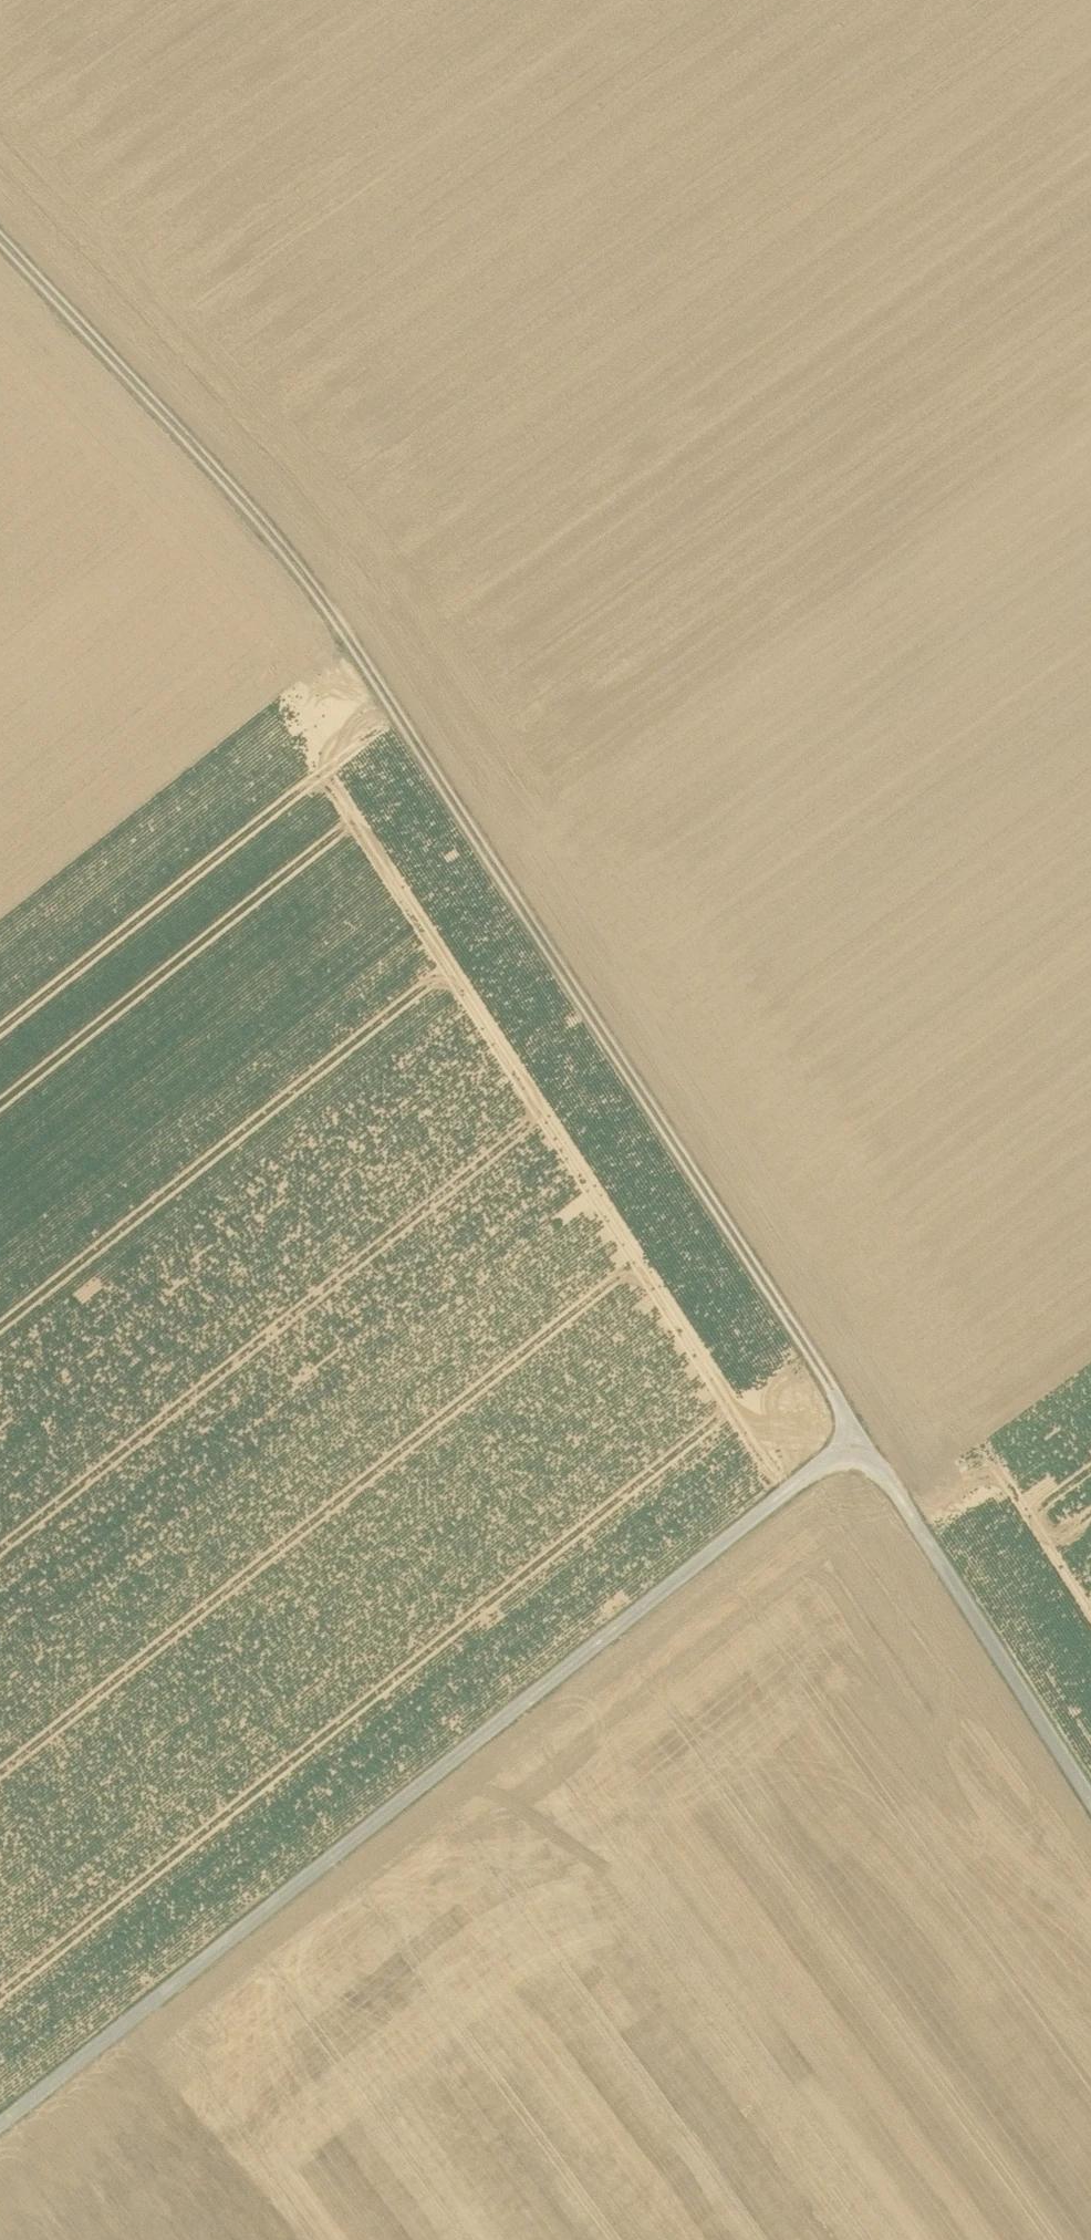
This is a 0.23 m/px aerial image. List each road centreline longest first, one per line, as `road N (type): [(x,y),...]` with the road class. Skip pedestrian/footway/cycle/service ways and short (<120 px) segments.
road 1 (track): [(1090,1801),(860,1439),(0,2129)]
road 2 (track): [(0,237),(294,558),(569,971),(860,1439)]

